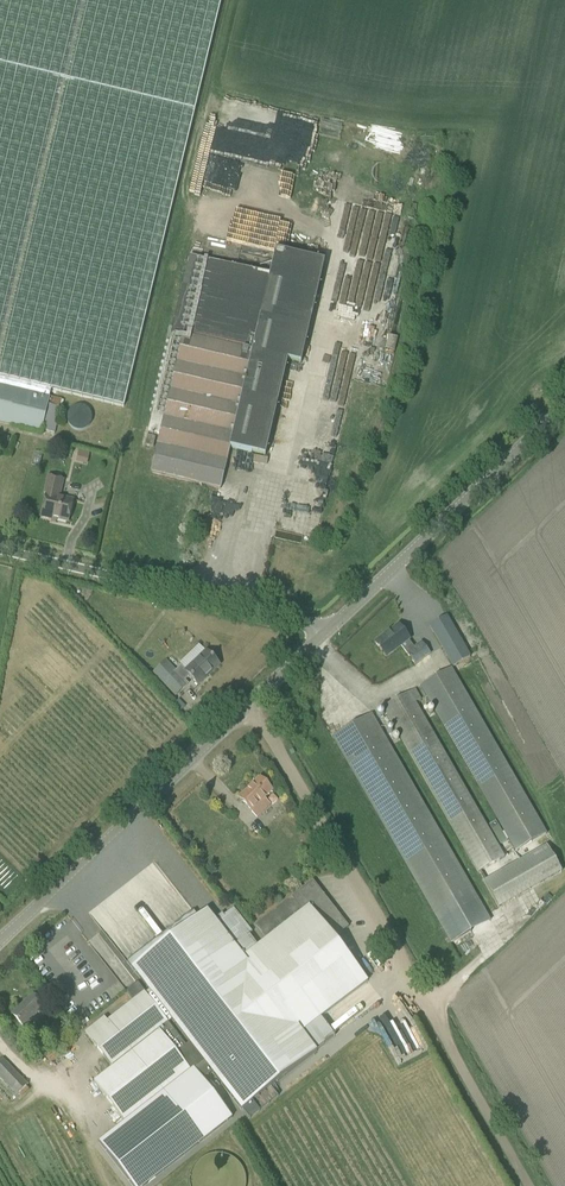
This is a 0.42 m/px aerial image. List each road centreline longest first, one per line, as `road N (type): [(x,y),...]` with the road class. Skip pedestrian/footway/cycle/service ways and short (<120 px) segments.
road 1 (track): [(527,1185),(251,705)]
road 2 (tertiary): [(0,940),(326,632)]
road 3 (unclassified): [(326,632),(0,551)]
road 4 (tertiary): [(326,632),(564,405)]

